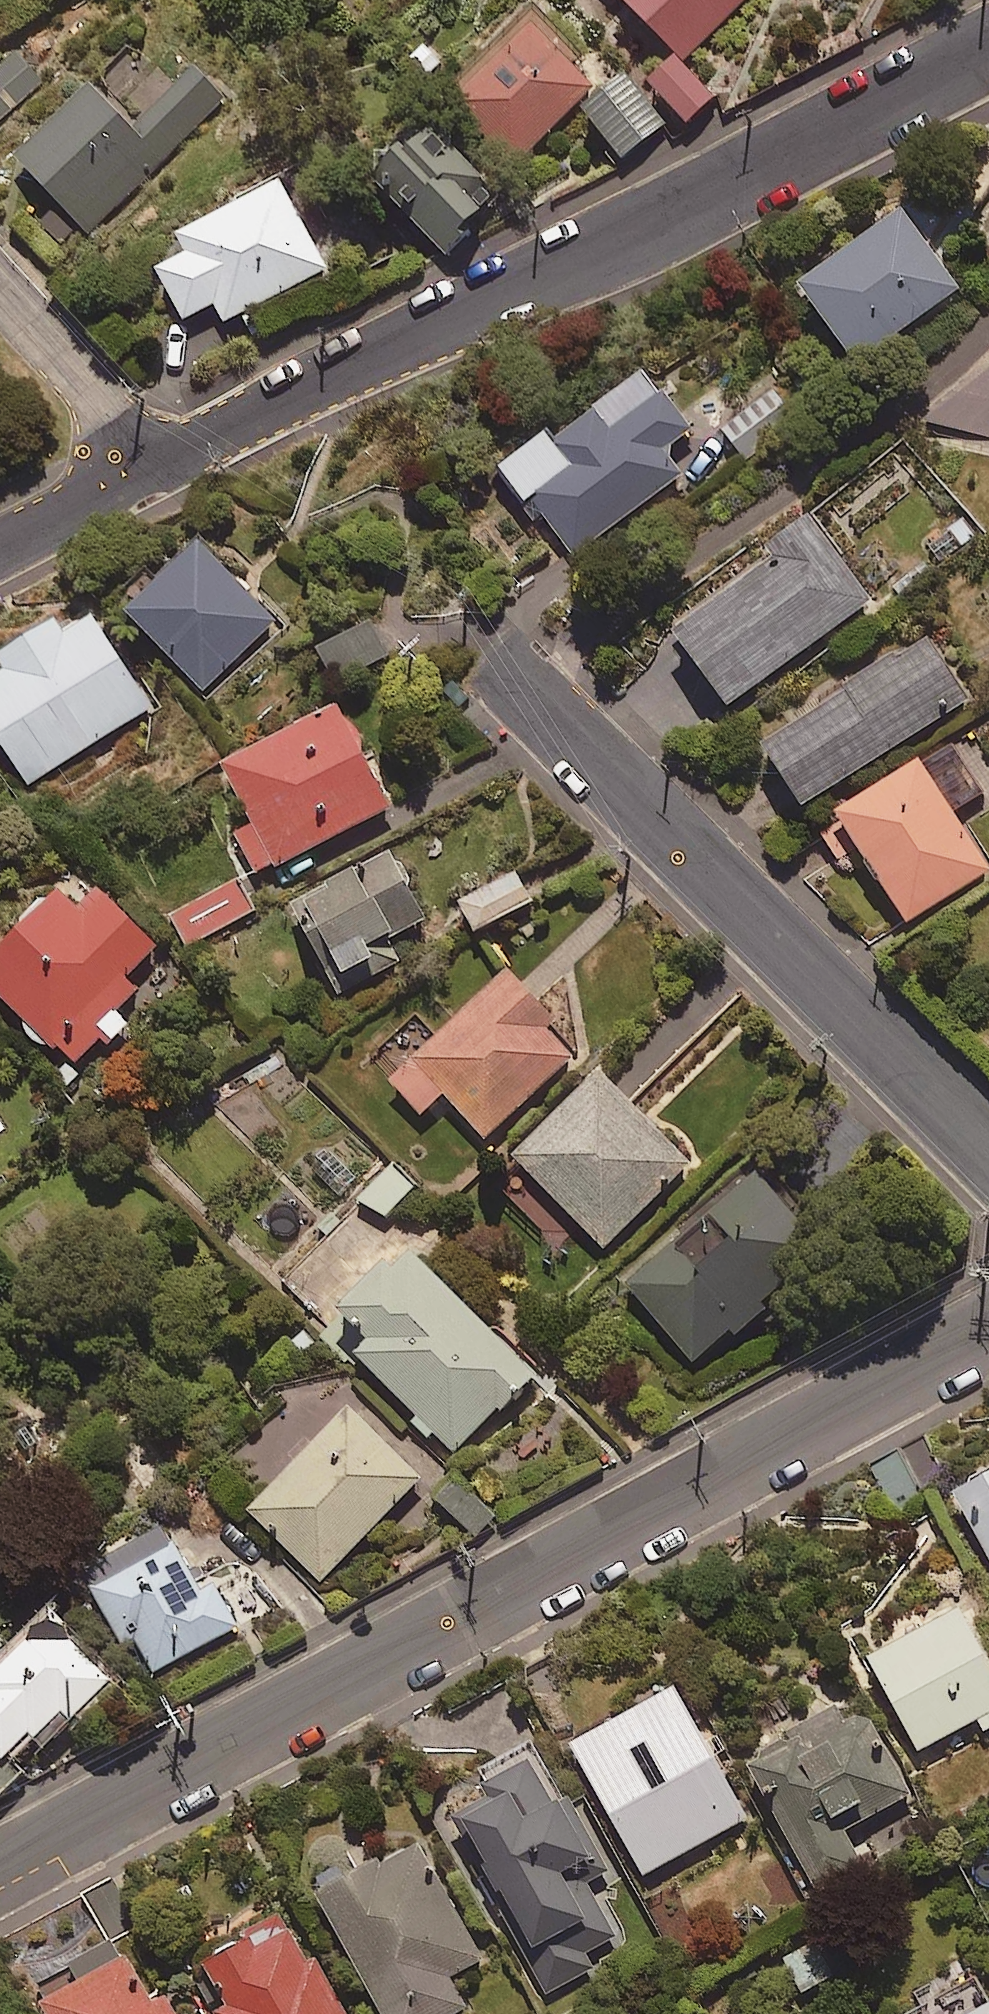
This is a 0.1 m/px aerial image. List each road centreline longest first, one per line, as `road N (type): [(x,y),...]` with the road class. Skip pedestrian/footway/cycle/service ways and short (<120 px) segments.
road 1 (tertiary): [(988,1326),(0,1867)]
road 2 (residential): [(988,49),(135,473)]
road 3 (residential): [(505,674),(988,1149)]
road 4 (residential): [(0,291),(101,401),(135,473)]
road 5 (residential): [(135,473),(0,544)]

